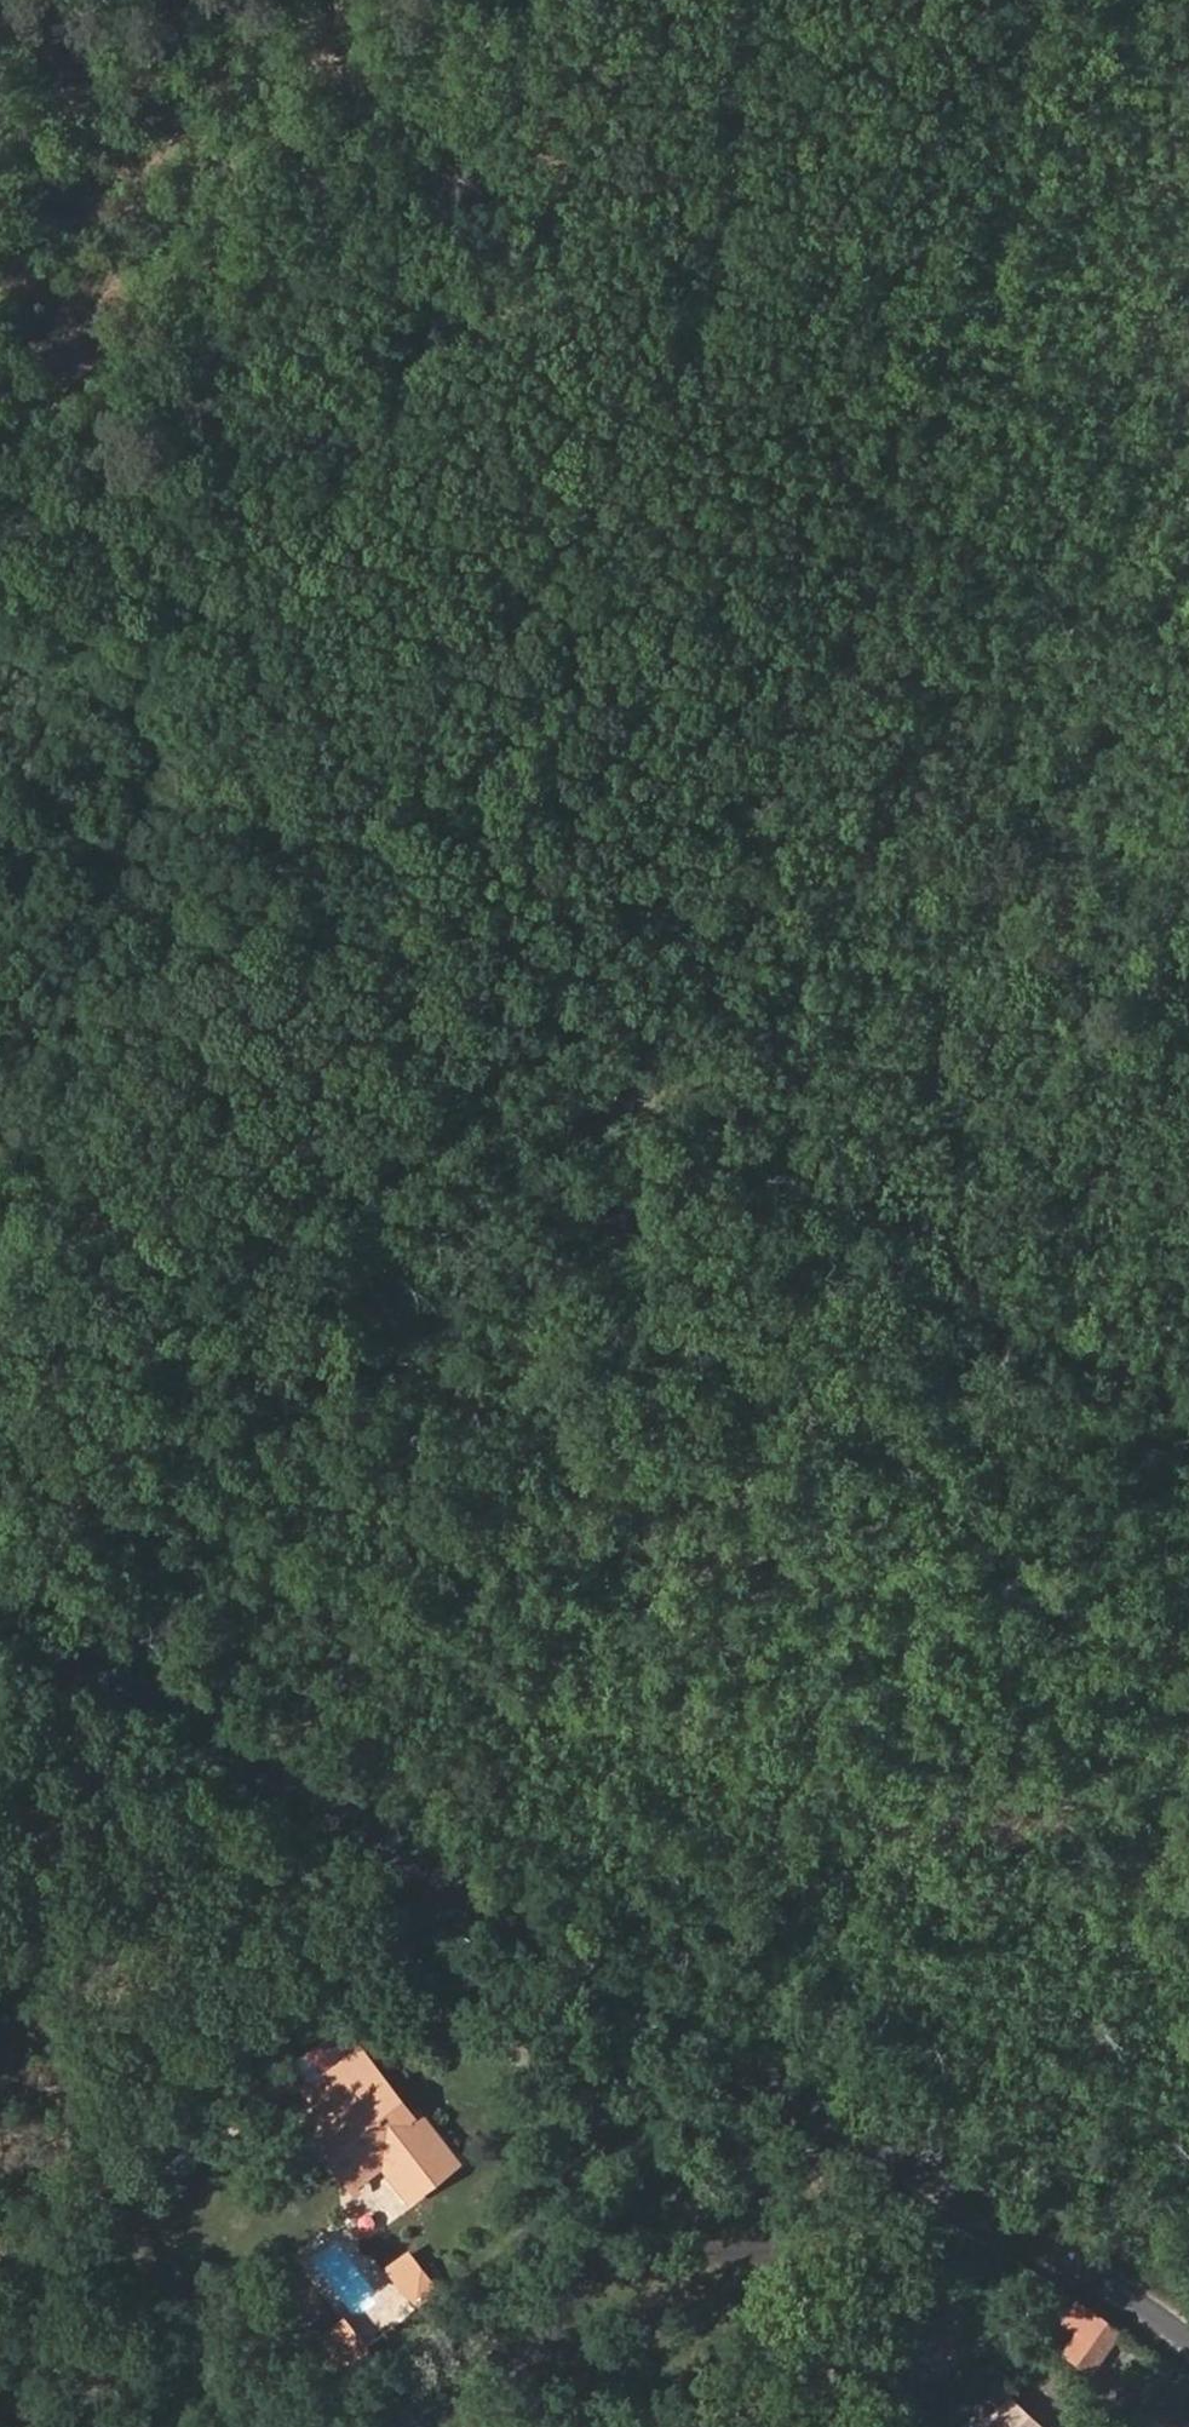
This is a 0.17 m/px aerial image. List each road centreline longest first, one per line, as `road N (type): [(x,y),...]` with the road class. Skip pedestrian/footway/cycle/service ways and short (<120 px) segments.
road 1 (residential): [(1188,2328),(1039,2241),(0,1579)]

